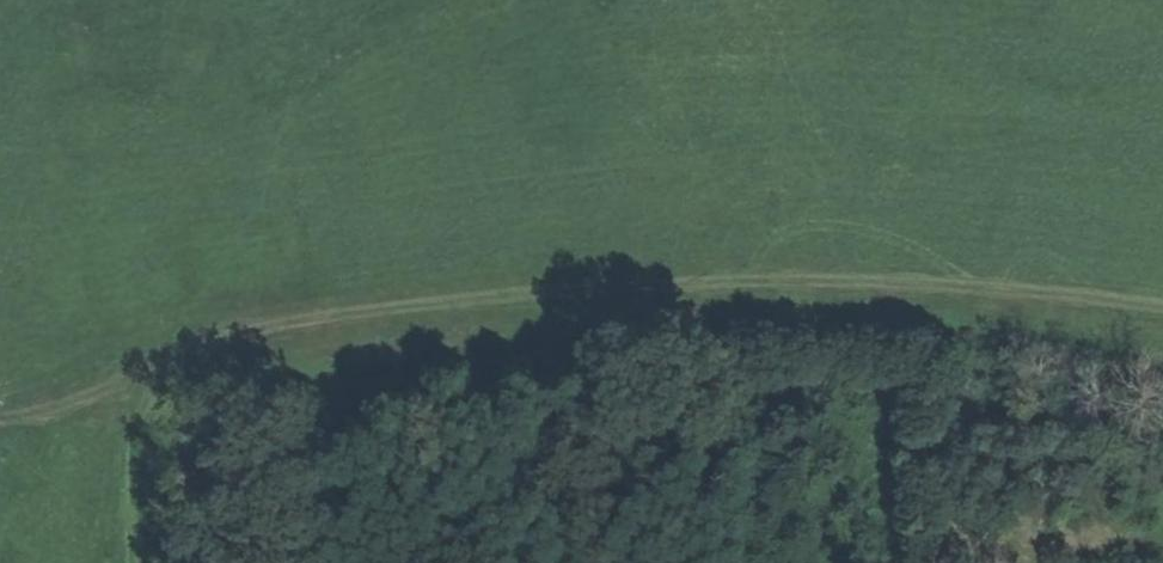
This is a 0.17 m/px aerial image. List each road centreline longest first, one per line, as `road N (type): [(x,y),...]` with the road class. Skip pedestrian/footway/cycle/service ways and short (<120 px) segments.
road 1 (track): [(0,403),(64,399),(254,350),(633,308),(896,306),(1162,326)]
road 2 (track): [(188,365),(87,450),(0,547)]
road 3 (track): [(1162,547),(1040,551),(1017,562)]

